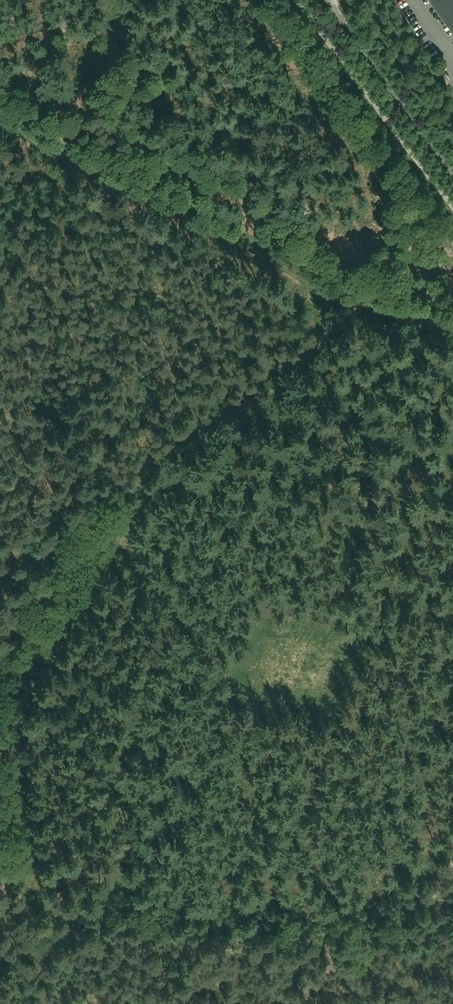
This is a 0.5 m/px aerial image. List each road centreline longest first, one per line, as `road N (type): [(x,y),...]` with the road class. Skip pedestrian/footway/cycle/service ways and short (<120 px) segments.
road 1 (track): [(452,317),(341,285),(0,116)]
road 2 (track): [(310,269),(320,316),(120,485),(0,418)]
road 3 (tertiary): [(452,174),(323,0)]

